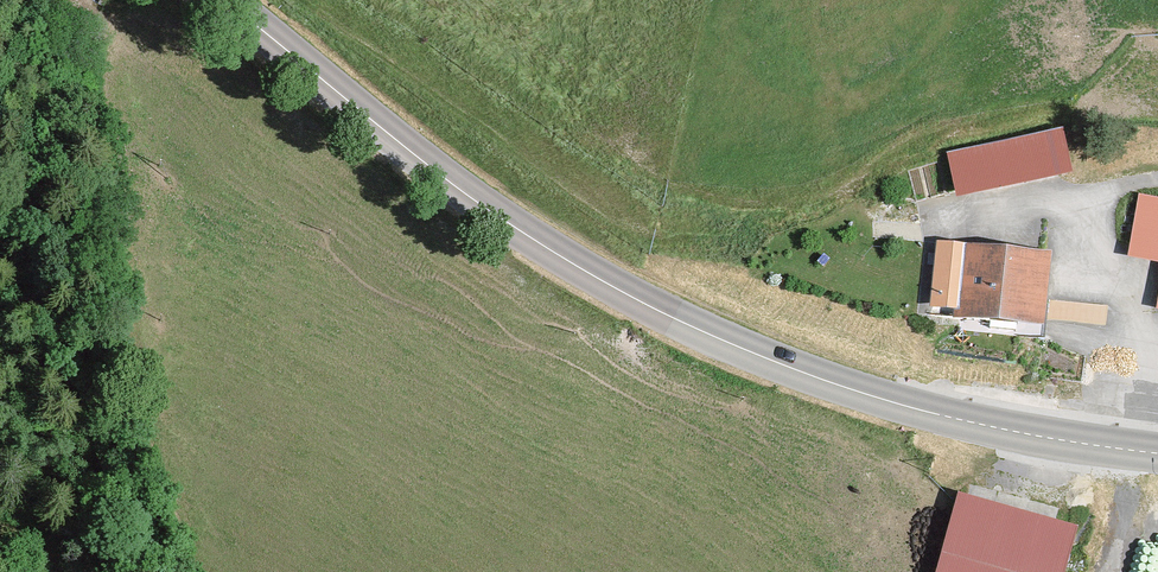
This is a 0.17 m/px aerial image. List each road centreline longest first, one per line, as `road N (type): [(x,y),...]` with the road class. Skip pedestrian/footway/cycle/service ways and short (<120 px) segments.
road 1 (primary): [(1157,454),(912,408),(701,330),(508,222),(225,0)]
road 2 (track): [(292,0),(516,165),(610,225),(662,246),(709,243),(833,206),(937,143),(973,130),(1064,115),(1157,120)]

